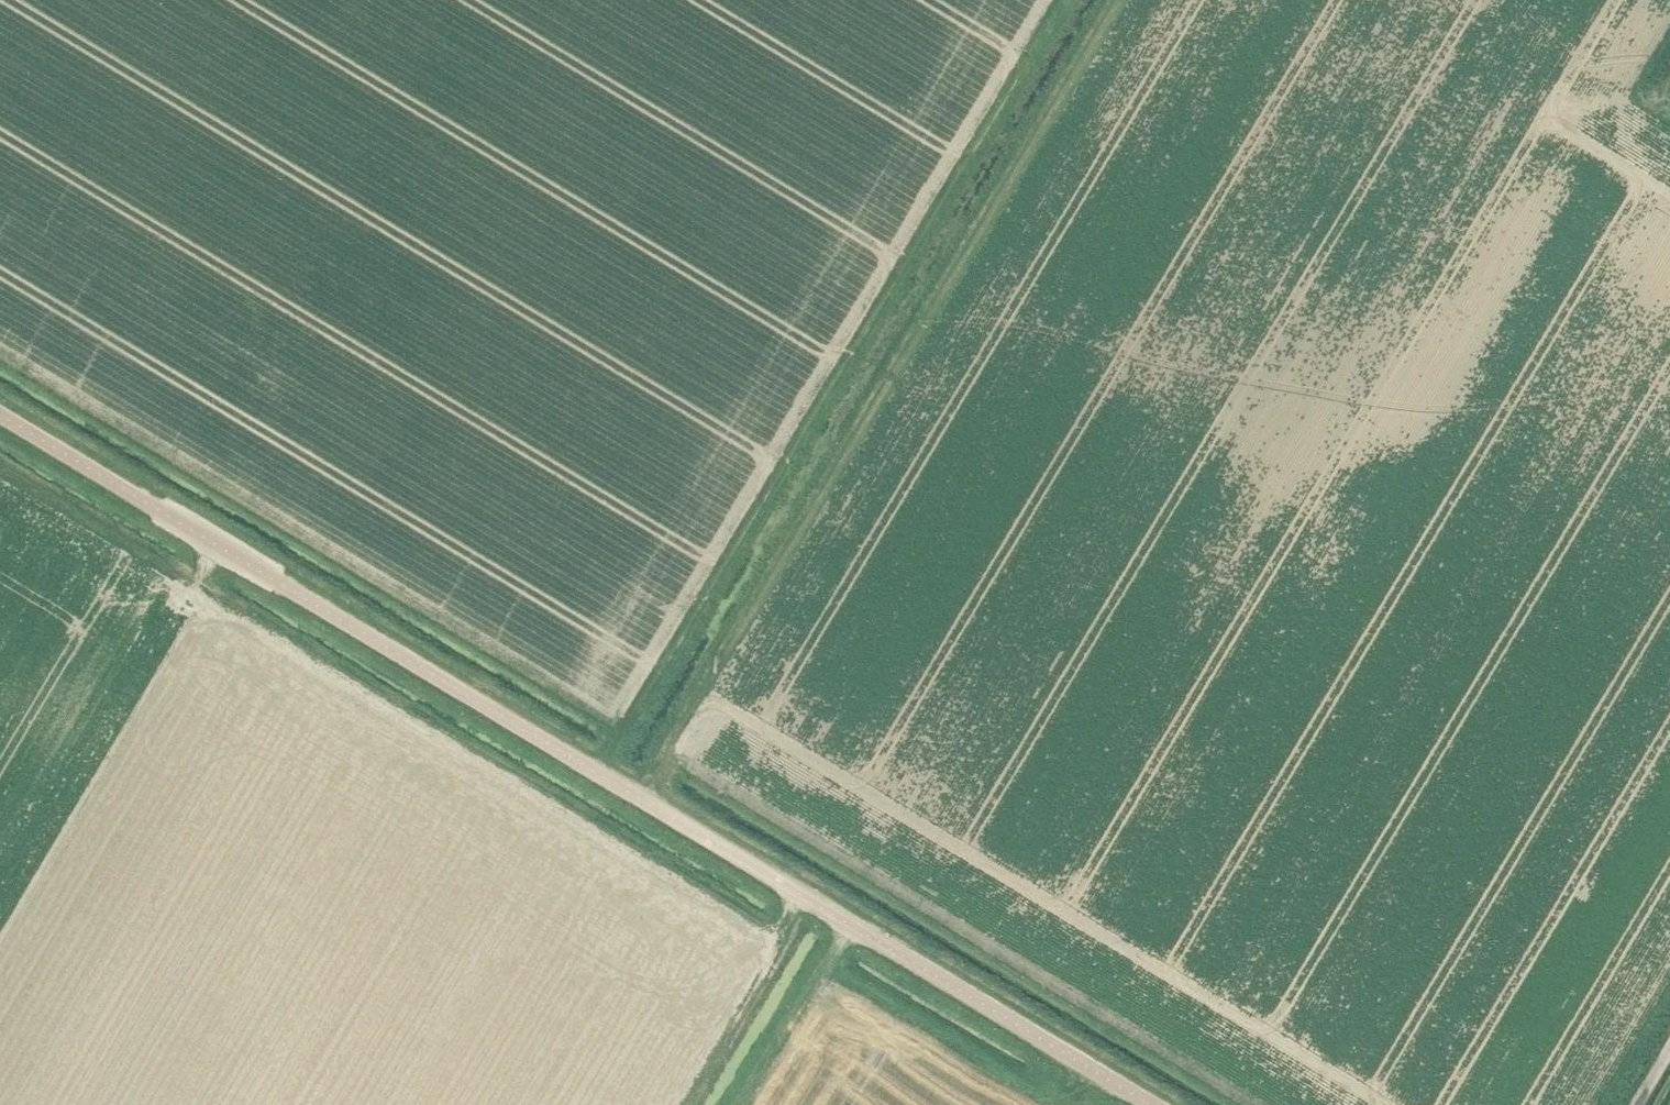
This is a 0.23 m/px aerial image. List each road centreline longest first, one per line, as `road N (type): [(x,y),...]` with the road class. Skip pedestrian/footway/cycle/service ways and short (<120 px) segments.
road 1 (unclassified): [(1154,1104),(0,410)]

